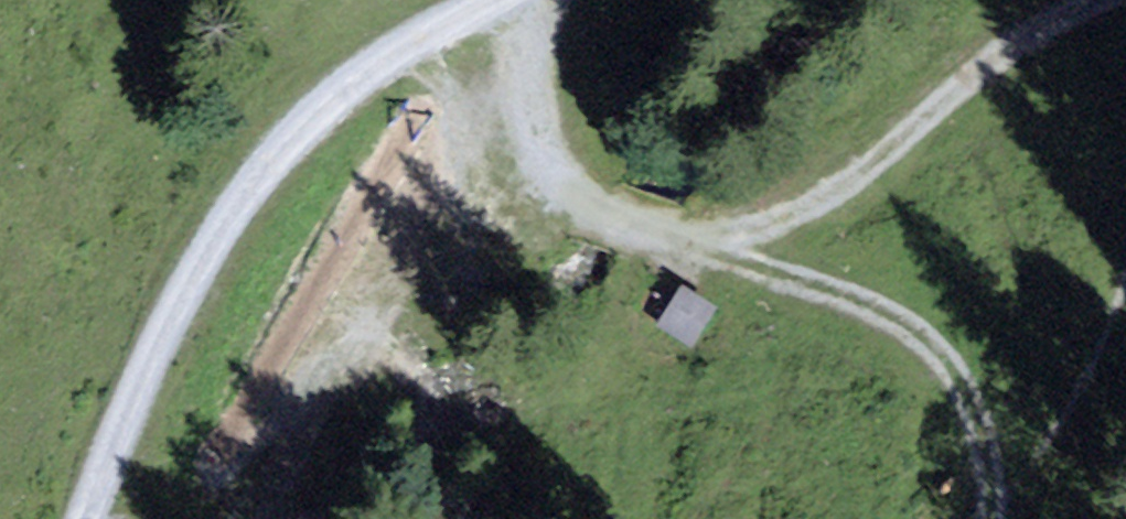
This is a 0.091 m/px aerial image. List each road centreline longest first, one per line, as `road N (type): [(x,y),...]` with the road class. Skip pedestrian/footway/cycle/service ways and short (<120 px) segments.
road 1 (track): [(489,0),(363,76),(295,136),(240,203),(169,323),(86,518)]
road 2 (track): [(1097,0),(1002,52),(844,186),(720,256)]
road 3 (track): [(990,518),(976,415),(950,368),(907,327),(720,256)]
road 4 (track): [(527,155),(547,184),(578,200),(720,256)]
road 5 (track): [(528,0),(527,155)]

